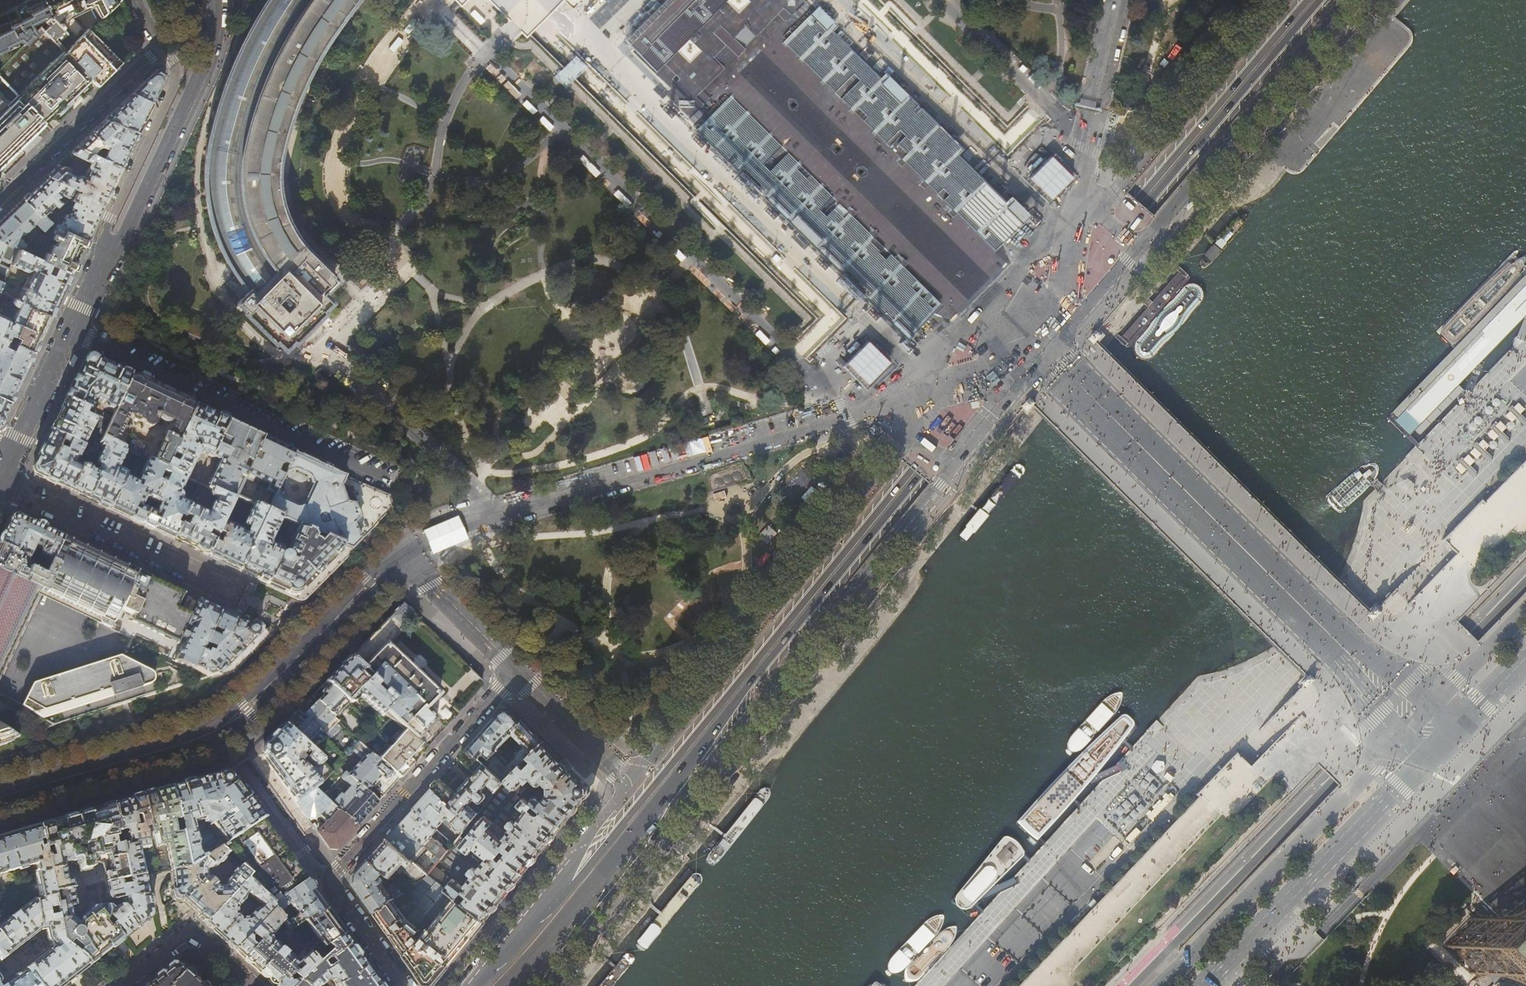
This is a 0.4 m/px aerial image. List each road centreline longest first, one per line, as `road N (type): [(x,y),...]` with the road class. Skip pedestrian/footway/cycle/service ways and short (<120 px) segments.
road 1 (primary): [(1307,0),(541,913)]
road 2 (primary): [(635,838),(747,687),(1326,0)]
road 3 (primary): [(1525,581),(1133,985)]
road 4 (tertiary): [(405,556),(463,524),(921,394)]
road 5 (unclassified): [(1525,609),(1158,985)]
road 6 (primary): [(635,838),(762,704),(952,469)]
road 7 (tertiary): [(405,556),(218,731),(0,799)]
road 8 (primary): [(1203,985),(1525,654)]
road 9 (primary): [(910,437),(628,779)]
road 10 (tertiary): [(1139,246),(1349,0)]
road 11 (residential): [(100,274),(198,78),(215,0)]
road 12 (residential): [(328,882),(517,670)]
road 13 (tertiary): [(1279,0),(1104,206)]
road 14 (residential): [(161,45),(177,76),(111,219),(100,274)]
road 15 (residential): [(161,45),(0,202)]
road 16 (primary): [(1067,210),(1117,0)]
road 17 (residential): [(100,274),(14,452)]
road 18 (primary): [(509,985),(635,838)]
road 19 (residential): [(251,985),(192,932),(121,985)]
road 20 (residential): [(517,670),(405,556)]
road 21 (primary): [(628,779),(541,913)]
road 22 (residential): [(628,779),(517,670)]
road 23 (residential): [(328,882),(240,769)]
road 24 (primary): [(1061,338),(1067,210)]
road 25 (residential): [(402,985),(328,882)]
road 26 (primary): [(952,469),(1033,372)]
road 27 (primary): [(981,287),(942,328),(921,394)]
road 28 (tertiary): [(1061,338),(1139,246)]

